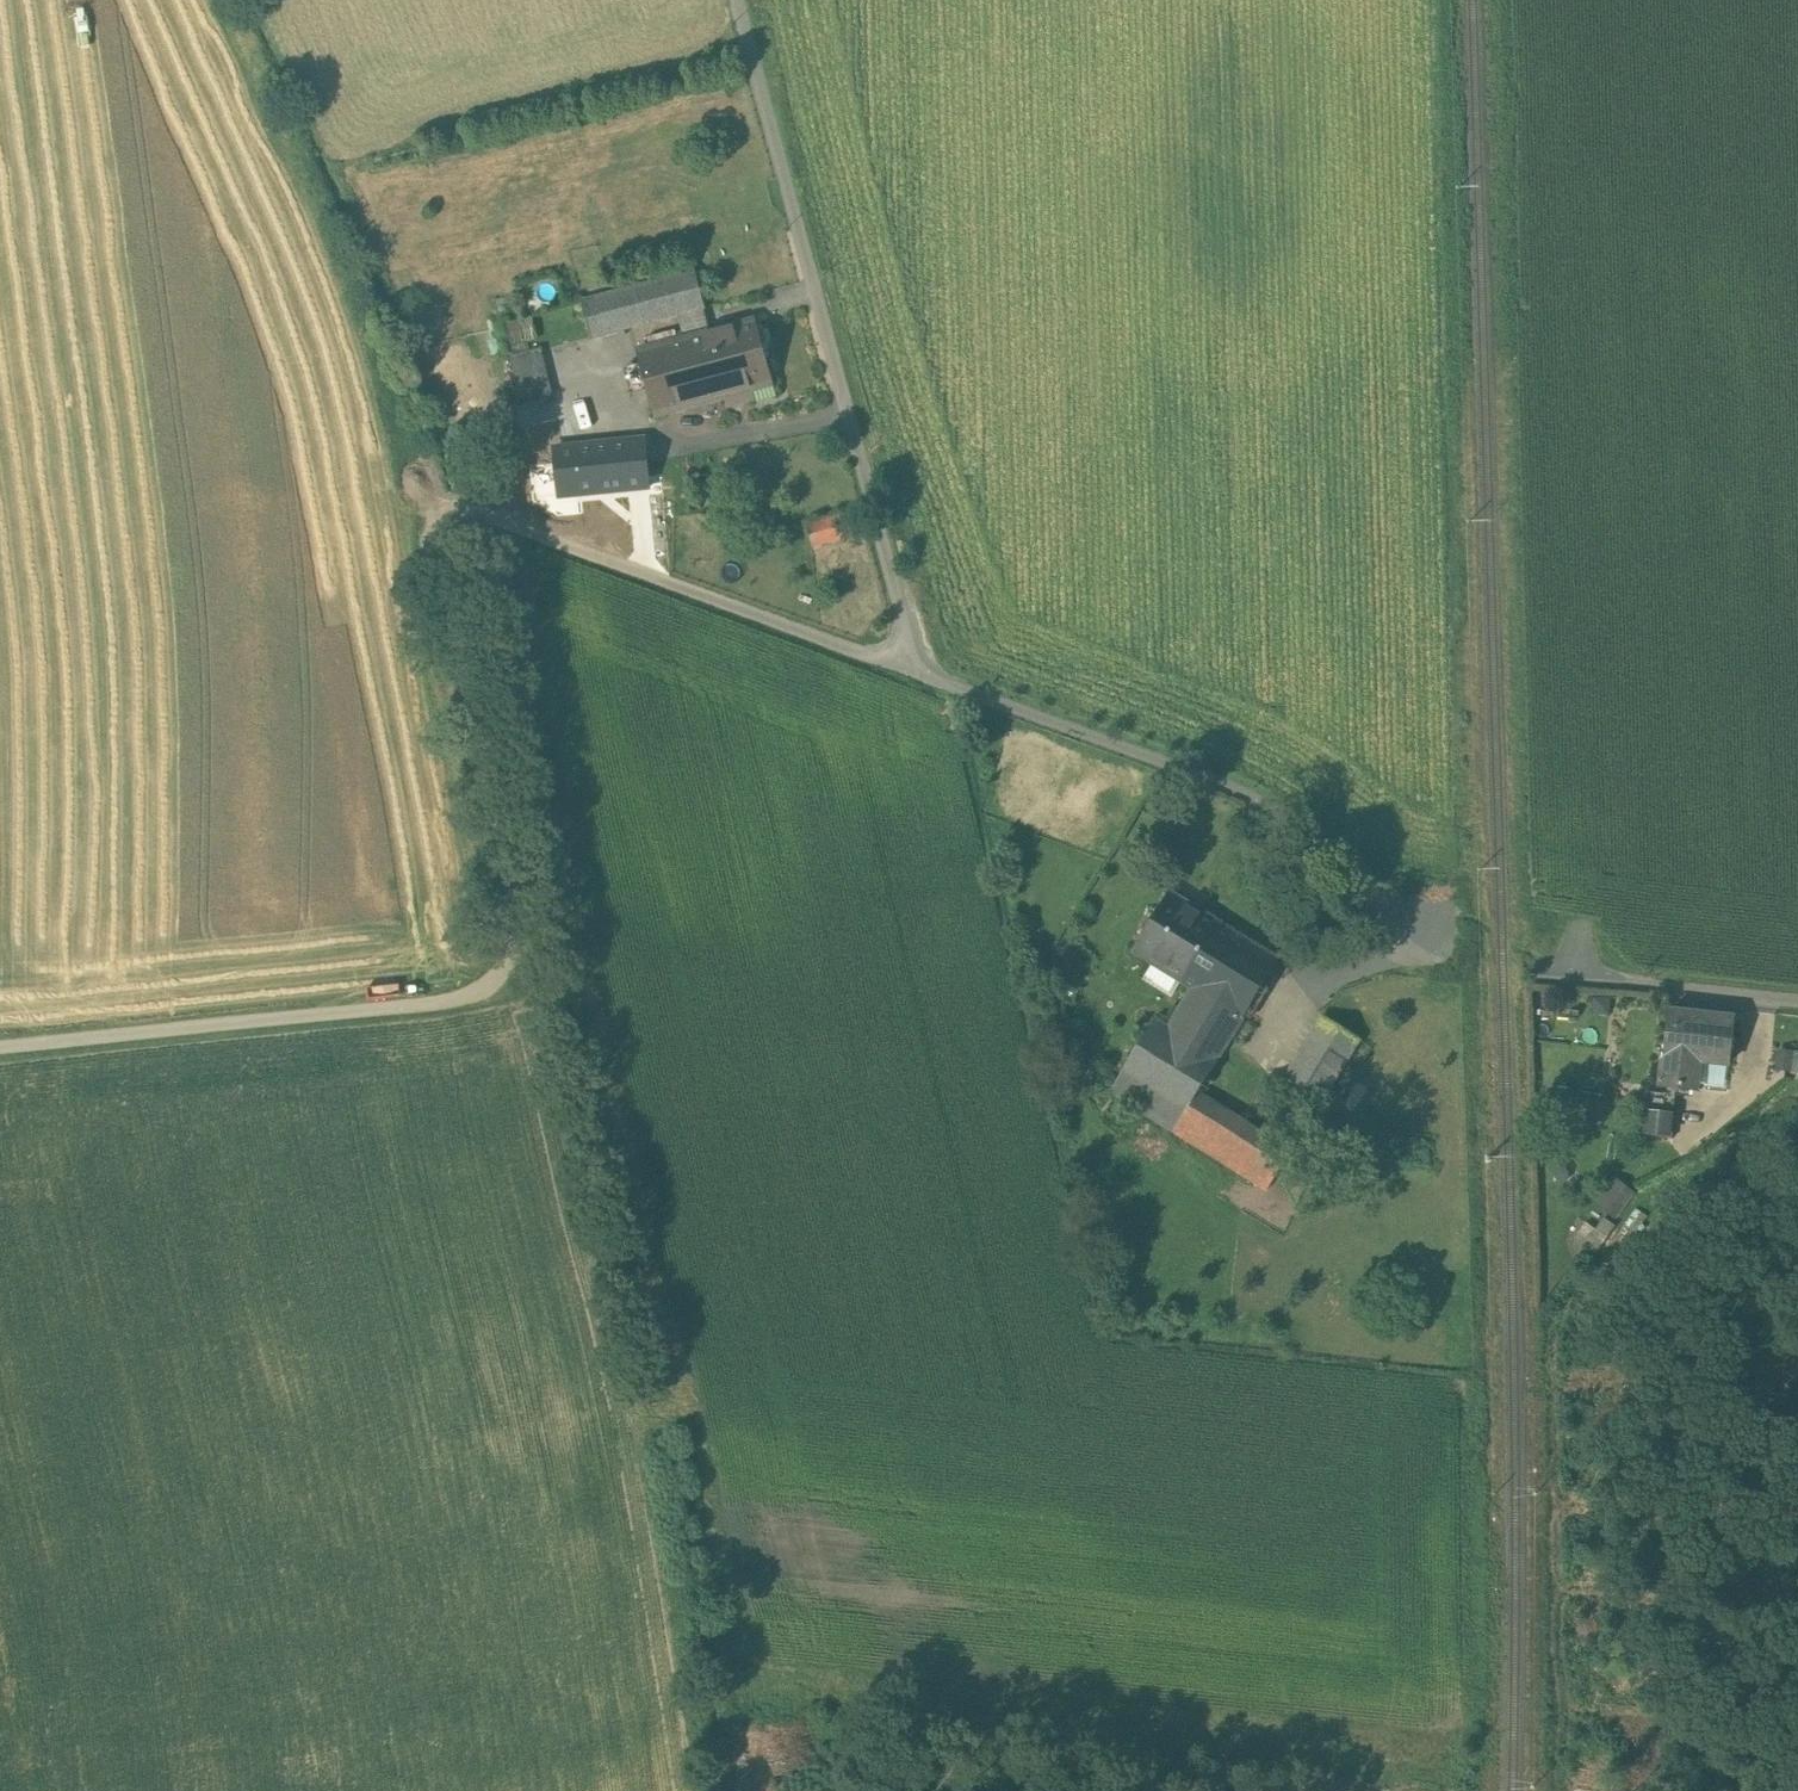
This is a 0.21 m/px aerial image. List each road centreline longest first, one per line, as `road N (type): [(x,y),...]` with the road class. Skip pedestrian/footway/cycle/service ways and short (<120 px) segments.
road 1 (track): [(0,1048),(446,1000),(475,995),(508,971),(517,935),(434,516),(472,509)]
road 2 (unclassified): [(901,667),(906,613),(735,0)]
road 3 (residential): [(1576,960),(1616,979),(1797,1004)]

